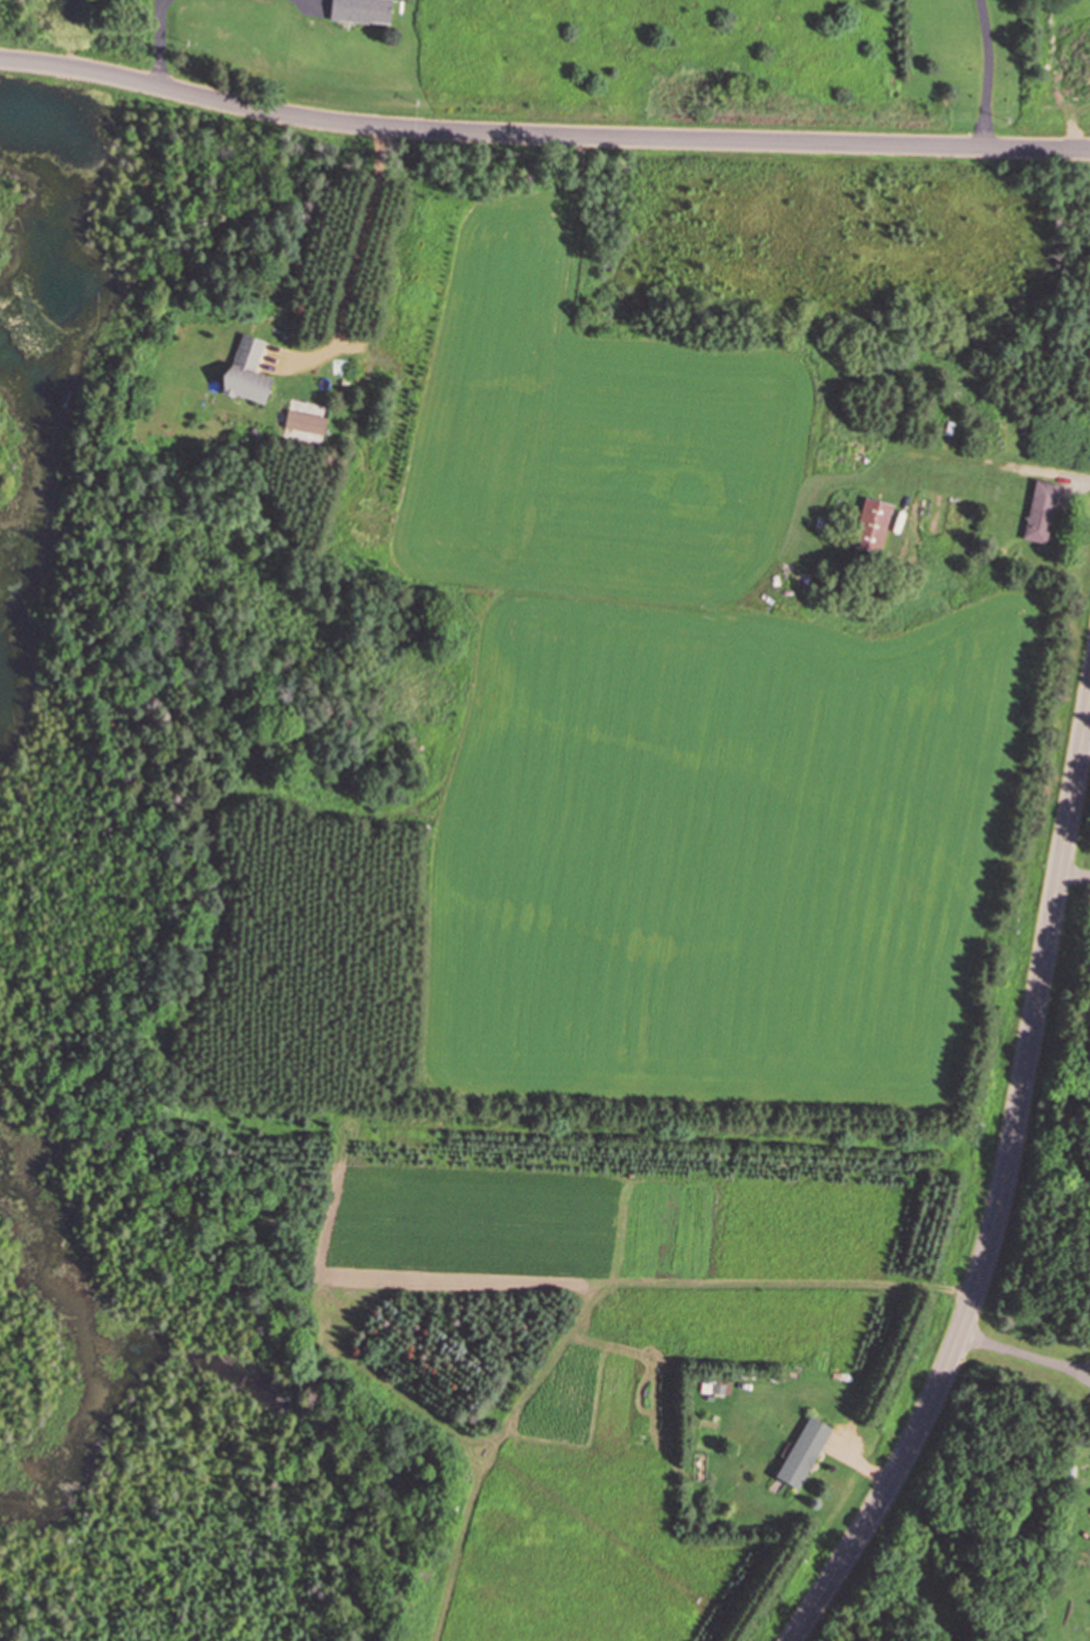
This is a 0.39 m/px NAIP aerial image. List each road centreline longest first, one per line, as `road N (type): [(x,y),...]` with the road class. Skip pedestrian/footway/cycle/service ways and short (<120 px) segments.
road 1 (residential): [(1089,149),(360,125),(0,59)]
road 2 (secondary): [(1089,698),(1006,1183),(963,1332),(900,1470),(792,1640)]

